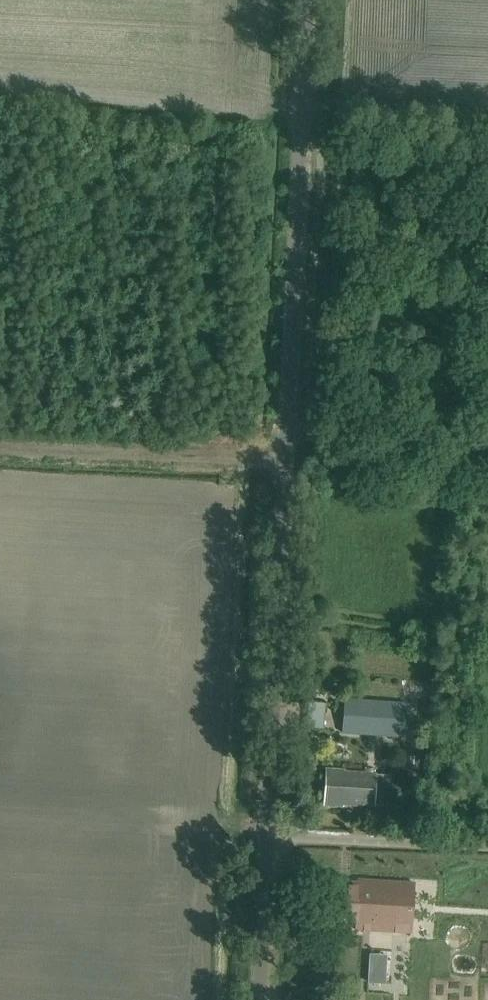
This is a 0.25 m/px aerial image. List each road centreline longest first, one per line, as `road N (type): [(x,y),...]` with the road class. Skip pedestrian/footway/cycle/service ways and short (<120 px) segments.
road 1 (unclassified): [(253,999),(305,0)]
road 2 (track): [(487,472),(0,448)]
road 3 (track): [(299,114),(339,125),(397,187),(487,239)]
road 4 (track): [(487,844),(260,833)]

